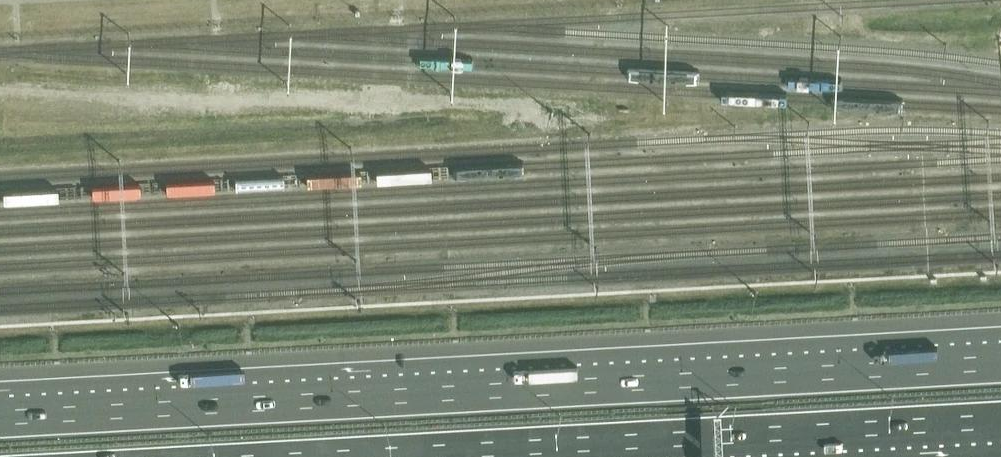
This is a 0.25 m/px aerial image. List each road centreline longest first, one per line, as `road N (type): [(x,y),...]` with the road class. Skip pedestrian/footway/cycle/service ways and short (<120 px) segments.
road 1 (motorway): [(1000,364),(0,420)]
road 2 (motorway): [(355,456),(1000,421)]

